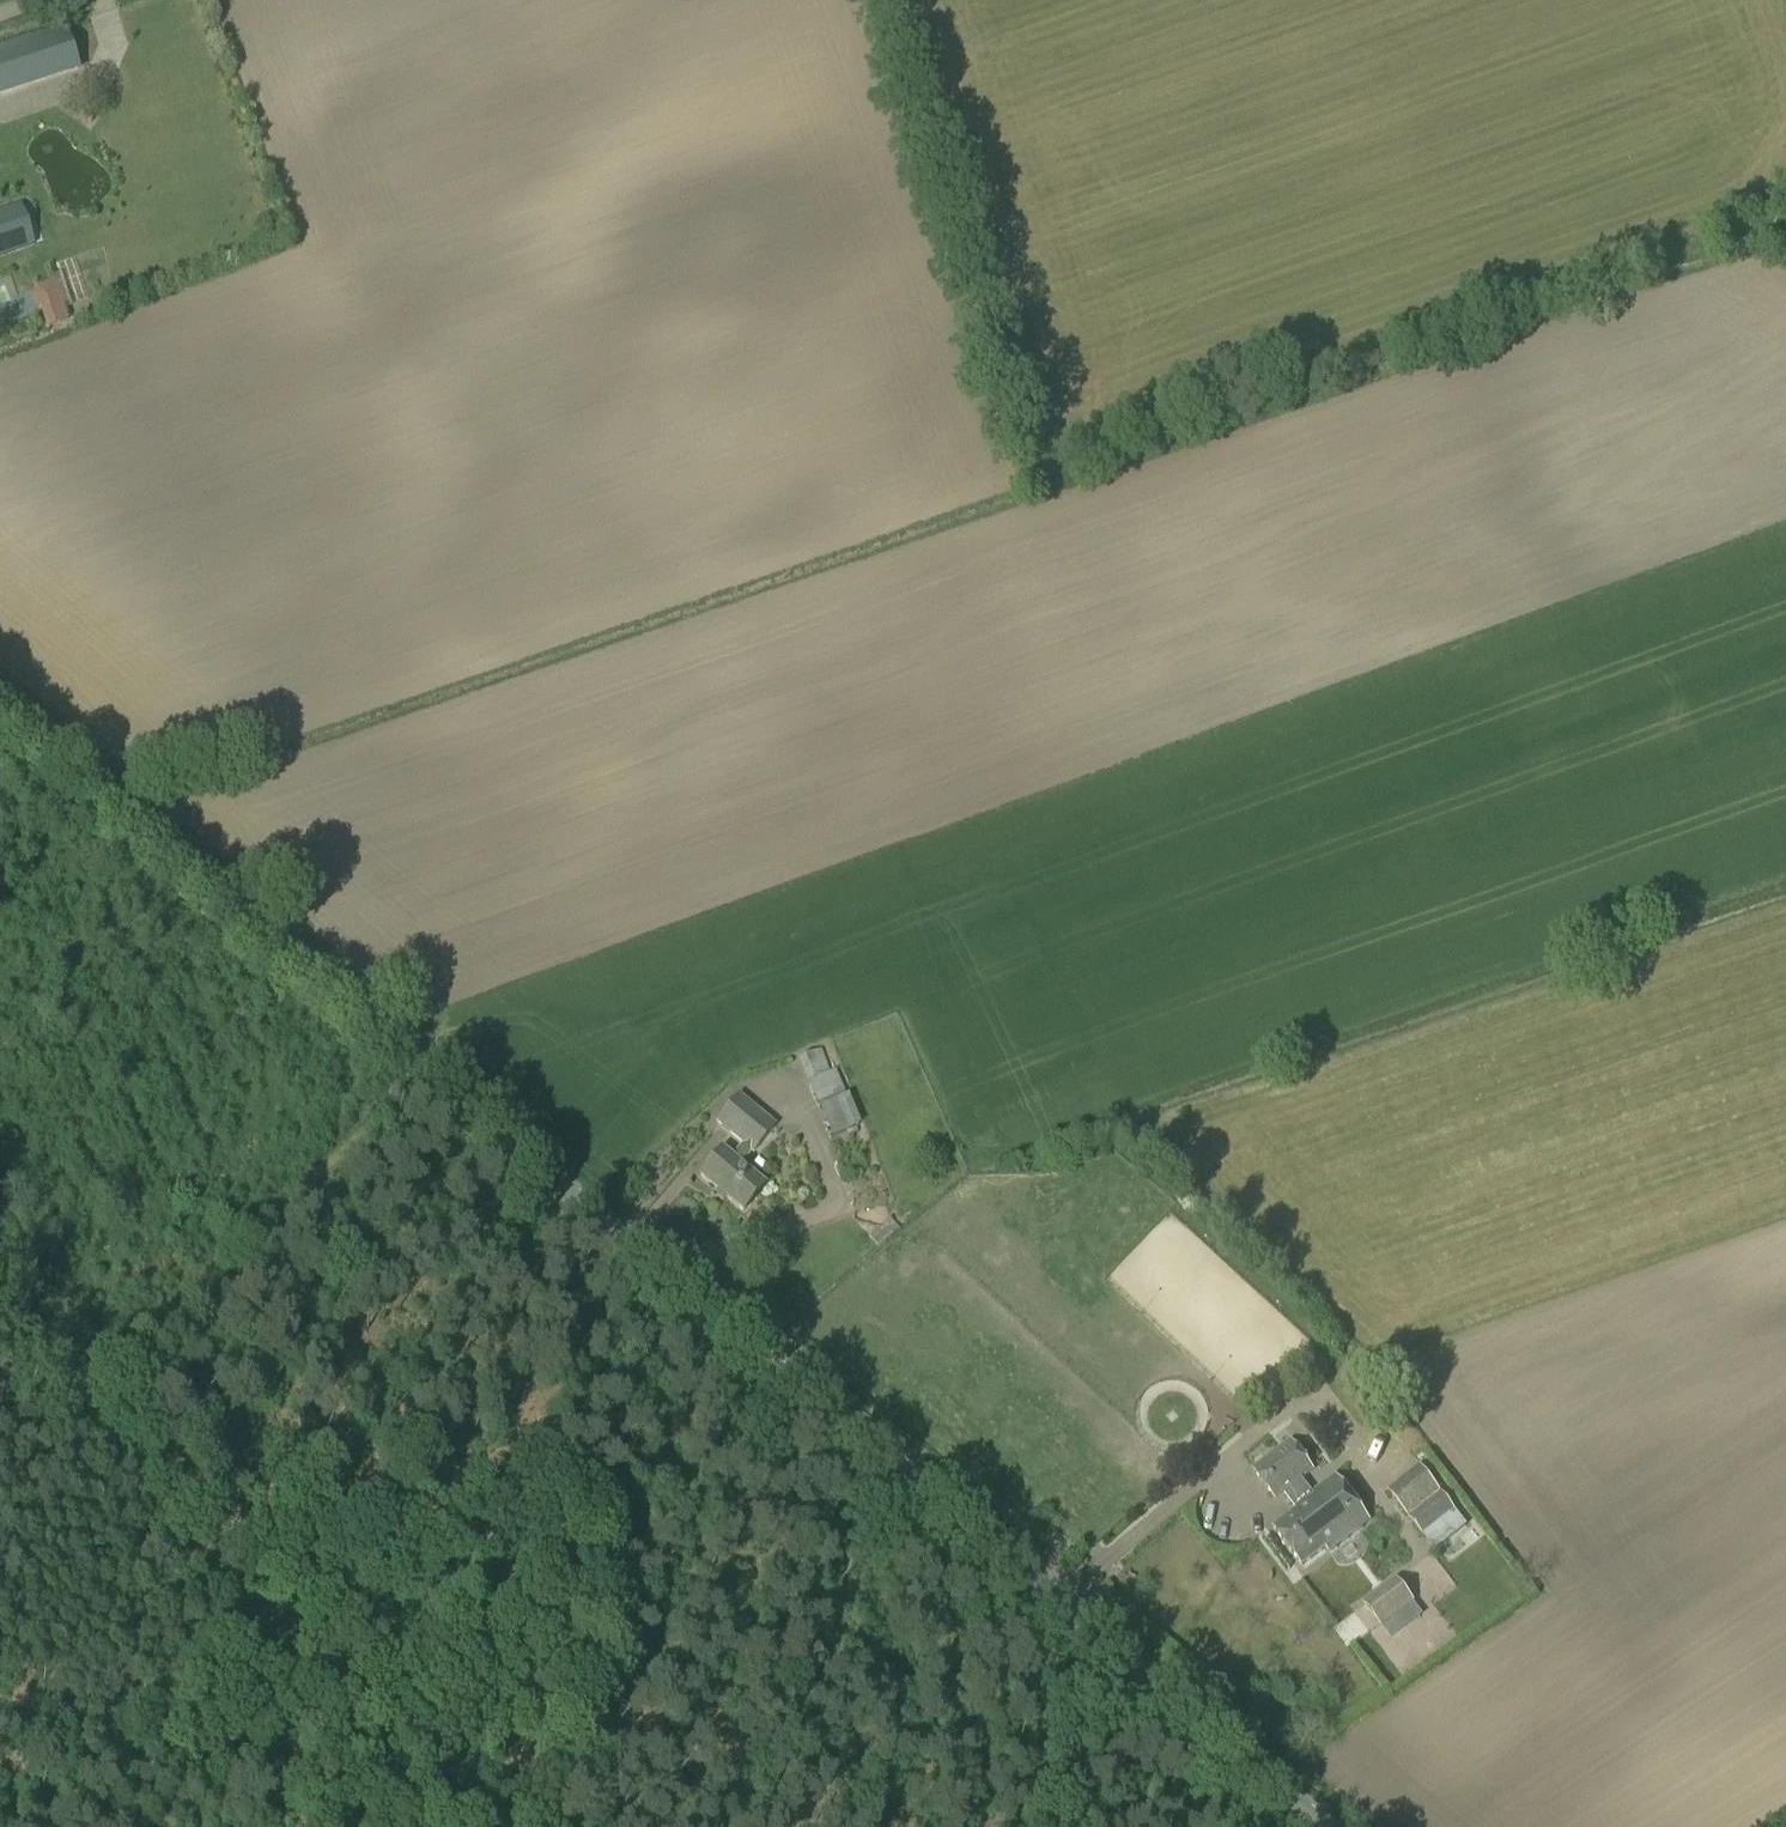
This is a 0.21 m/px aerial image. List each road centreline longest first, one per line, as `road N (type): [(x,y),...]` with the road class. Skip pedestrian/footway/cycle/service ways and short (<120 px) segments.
road 1 (unclassified): [(1324,1826),(0,721)]

